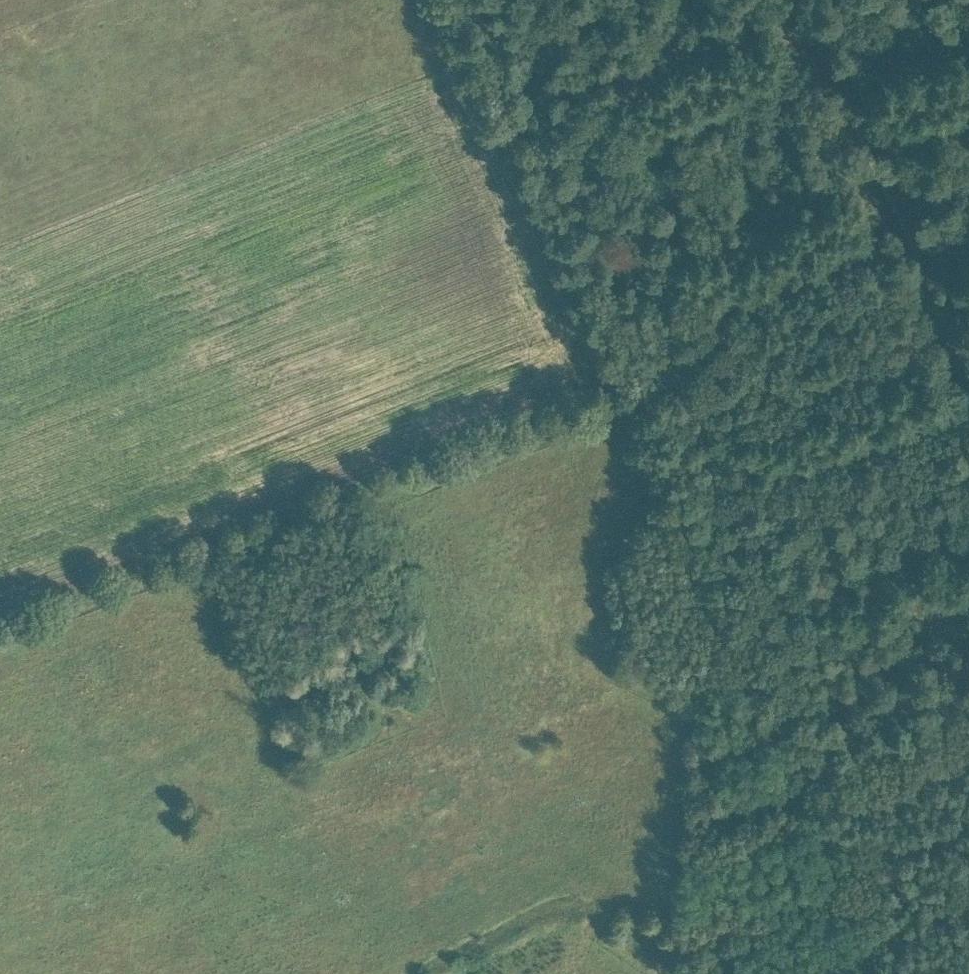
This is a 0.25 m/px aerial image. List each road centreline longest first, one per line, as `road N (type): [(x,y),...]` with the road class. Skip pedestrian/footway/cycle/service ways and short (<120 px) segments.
road 1 (track): [(968,360),(800,0)]

